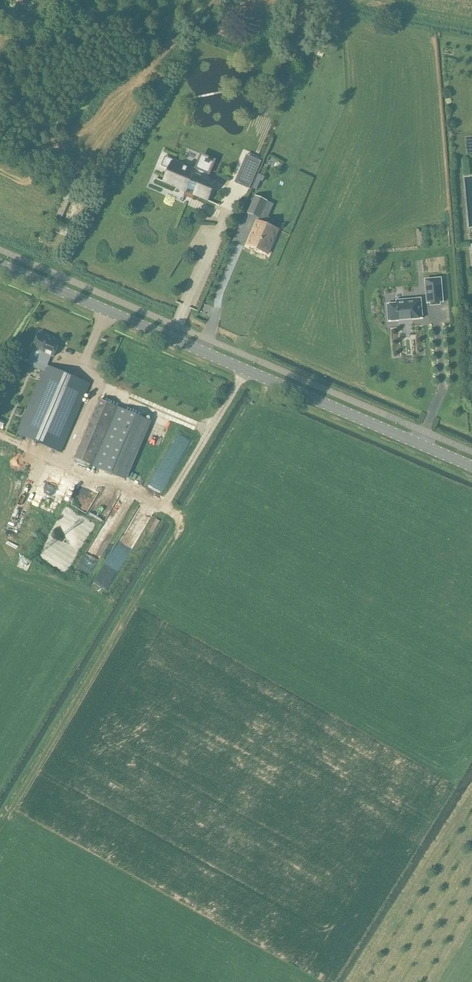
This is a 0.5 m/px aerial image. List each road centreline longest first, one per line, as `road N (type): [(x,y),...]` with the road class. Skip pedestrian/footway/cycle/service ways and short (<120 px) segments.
road 1 (tertiary): [(471,467),(0,265)]

